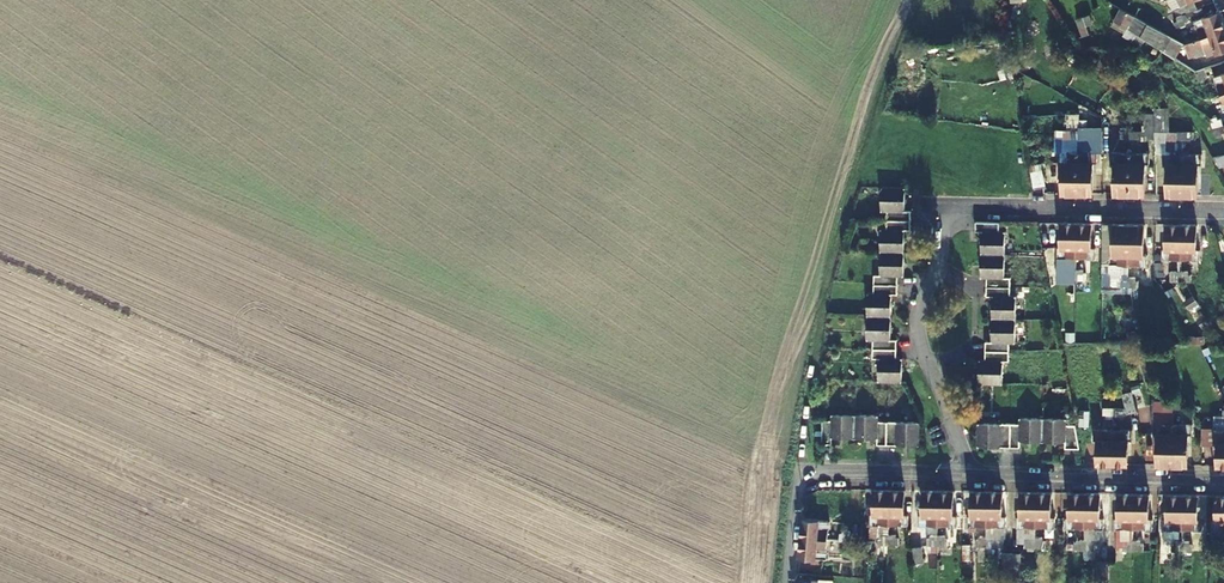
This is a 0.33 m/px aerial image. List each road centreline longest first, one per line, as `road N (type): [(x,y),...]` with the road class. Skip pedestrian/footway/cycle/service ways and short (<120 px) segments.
road 1 (track): [(798,490),(808,373),(866,127),(916,0)]
road 2 (residential): [(1223,479),(973,477)]
road 3 (residential): [(1223,210),(976,210)]
road 4 (residential): [(927,370),(978,347),(978,290),(938,272)]
road 5 (residential): [(973,477),(825,474)]
road 6 (residential): [(790,582),(798,490),(825,474)]

